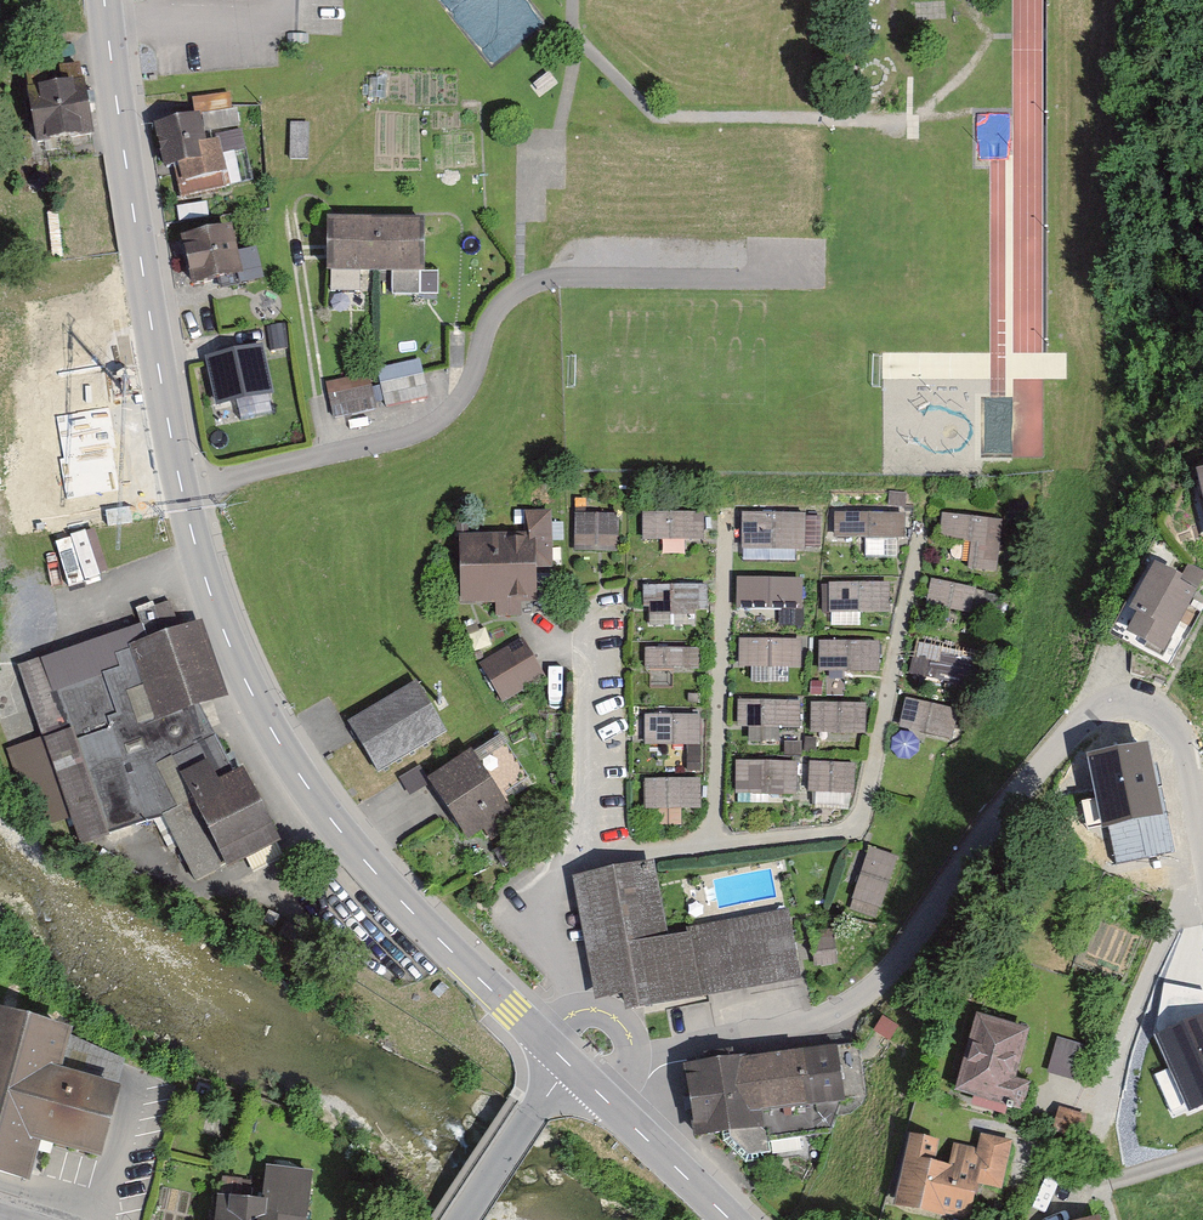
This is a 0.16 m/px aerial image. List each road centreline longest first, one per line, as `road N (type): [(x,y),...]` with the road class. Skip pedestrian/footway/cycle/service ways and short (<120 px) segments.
road 1 (tertiary): [(106,0),(178,476),(203,576),(240,668),(303,778),(367,864),(545,1043)]
road 2 (residential): [(606,1100),(636,1066),(812,1018),(872,982),(1044,752),(1083,715),(1109,702),(1133,701),(1158,715),(1176,740),(1202,876)]
road 3 (residential): [(596,632),(593,852),(564,864),(551,892),(572,1013),(545,1043)]
road 4 (tertiary): [(606,1100),(733,1219)]
road 5 (residential): [(1075,1188),(1202,1146)]
road 6 (tertiary): [(534,1113),(466,1219)]

